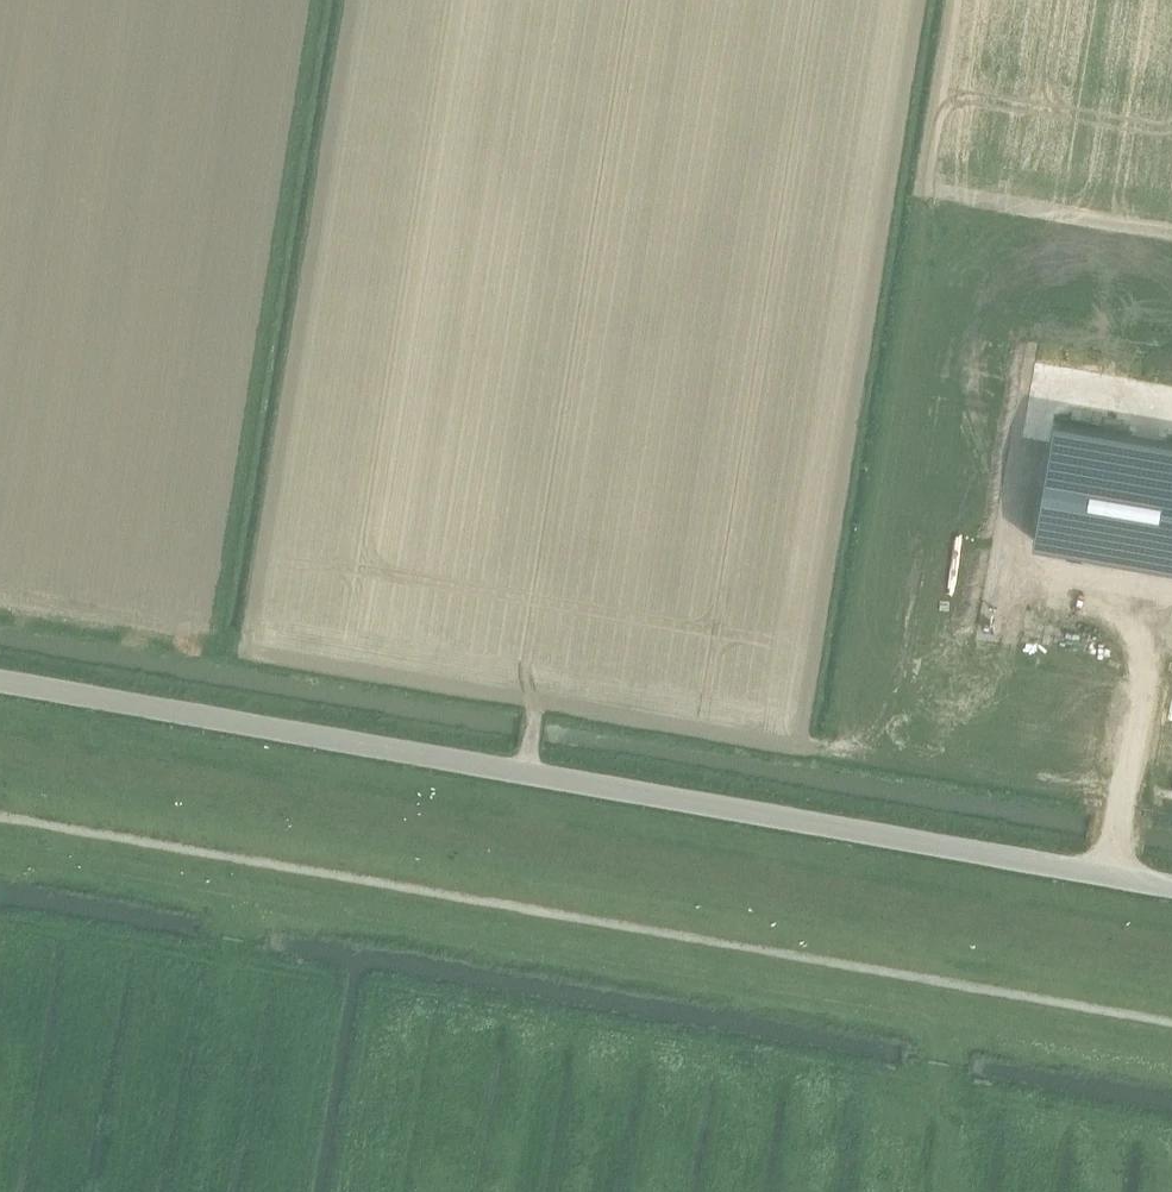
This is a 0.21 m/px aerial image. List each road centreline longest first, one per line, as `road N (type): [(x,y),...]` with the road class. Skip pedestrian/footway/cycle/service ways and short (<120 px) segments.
road 1 (unclassified): [(0,677),(1171,884)]

